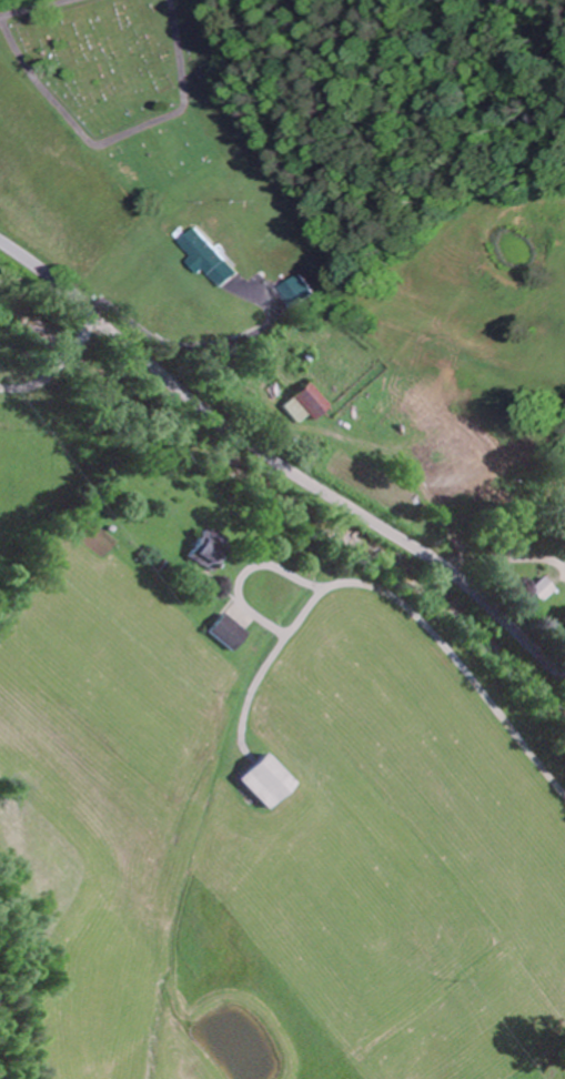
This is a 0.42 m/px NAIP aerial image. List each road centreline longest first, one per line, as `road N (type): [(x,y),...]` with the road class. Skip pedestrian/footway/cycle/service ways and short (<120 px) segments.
road 1 (secondary): [(564,674),(457,574),(246,438),(0,242)]
road 2 (residential): [(564,812),(401,612),(269,642),(226,768)]
road 3 (residential): [(166,0),(179,103),(95,144),(43,92),(0,22)]

